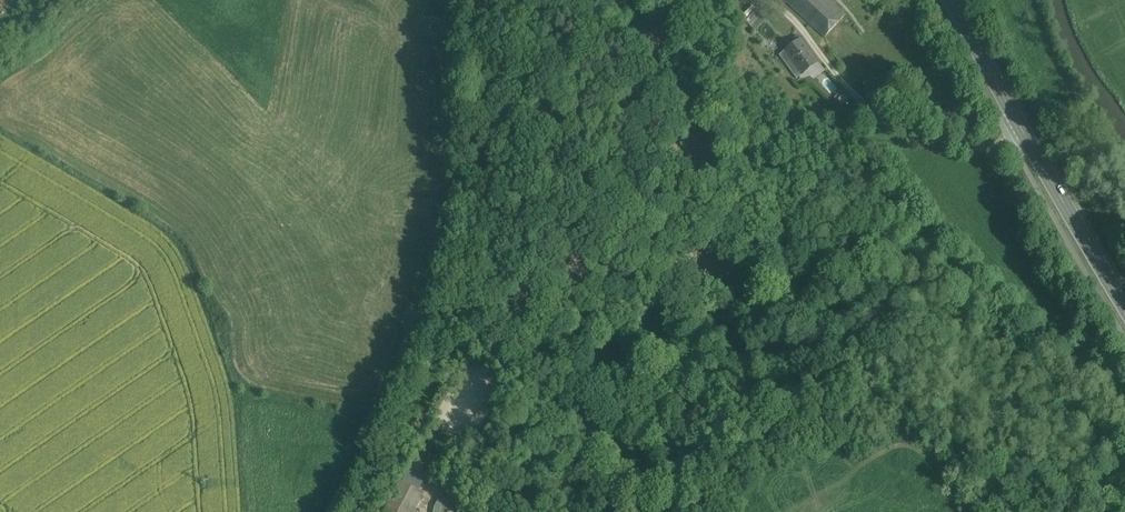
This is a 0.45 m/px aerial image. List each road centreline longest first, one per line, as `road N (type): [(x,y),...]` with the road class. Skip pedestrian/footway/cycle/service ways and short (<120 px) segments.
road 1 (primary): [(954,0),(1124,303)]
road 2 (track): [(770,0),(874,107),(975,147),(1024,133)]

